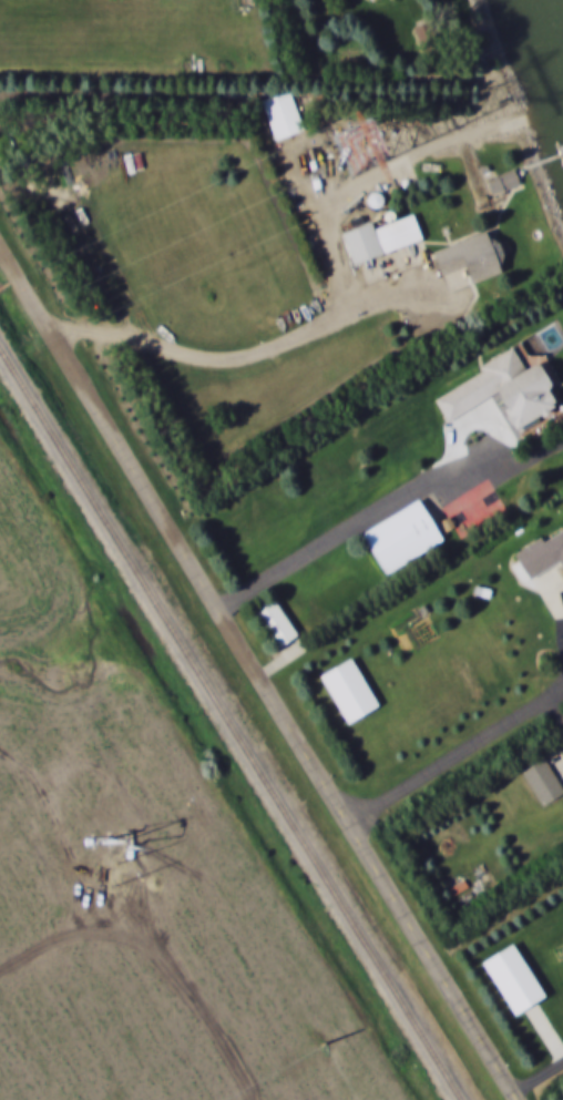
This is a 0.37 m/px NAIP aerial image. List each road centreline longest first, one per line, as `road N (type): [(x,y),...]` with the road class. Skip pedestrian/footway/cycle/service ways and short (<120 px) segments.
road 1 (residential): [(525,1099),(0,243)]
road 2 (track): [(441,964),(562,890)]

